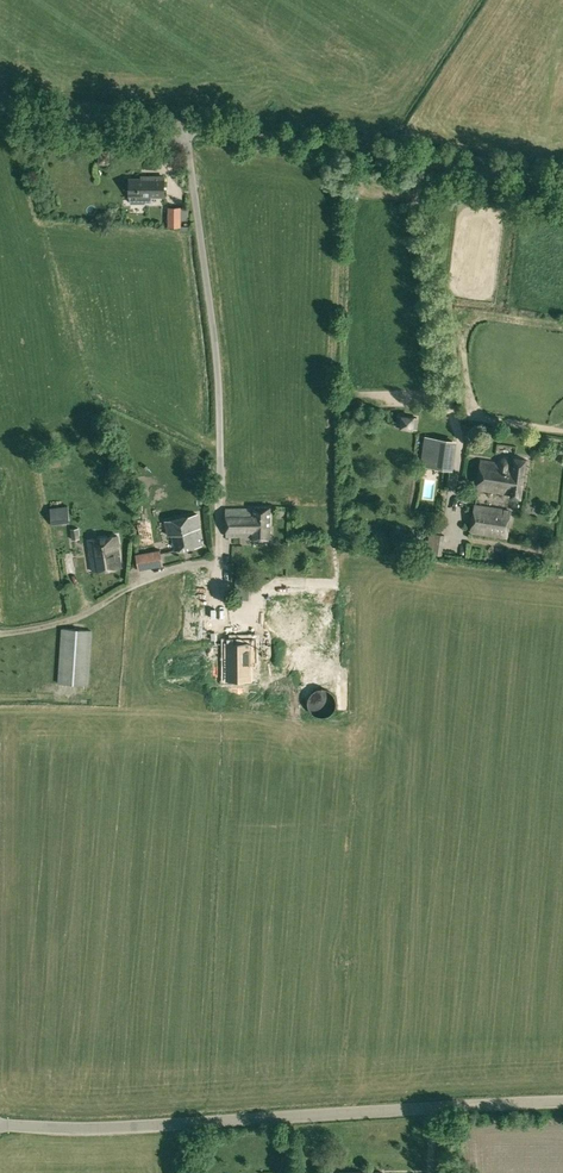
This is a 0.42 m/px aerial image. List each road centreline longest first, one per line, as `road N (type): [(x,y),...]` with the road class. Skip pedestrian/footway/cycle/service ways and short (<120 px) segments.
road 1 (unclassified): [(562,184),(306,140),(0,110)]
road 2 (tertiary): [(562,1102),(128,1129),(0,1126)]

